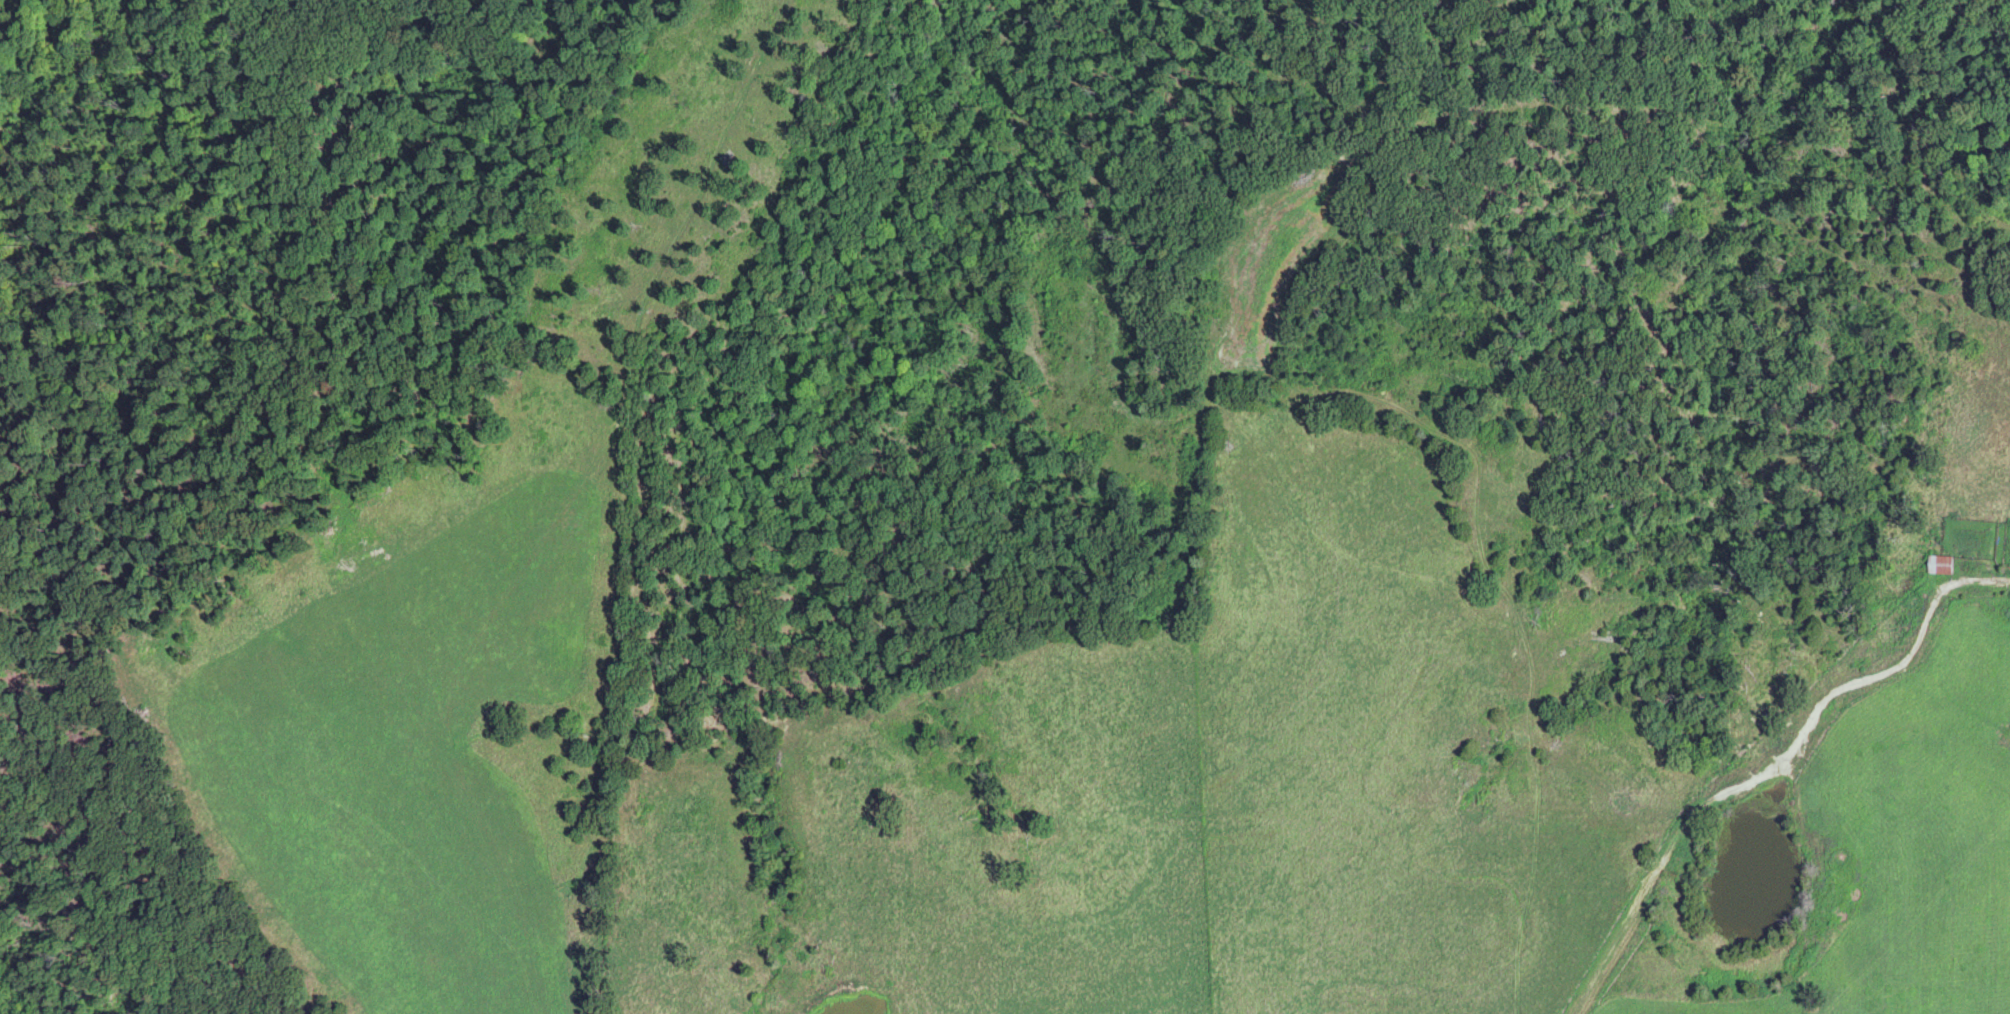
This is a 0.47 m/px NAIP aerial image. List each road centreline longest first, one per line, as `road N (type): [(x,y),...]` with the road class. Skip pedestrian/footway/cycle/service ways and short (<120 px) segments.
road 1 (residential): [(2009,581),(1946,588),(1905,663),(1829,697),(1790,761),(1715,802)]

